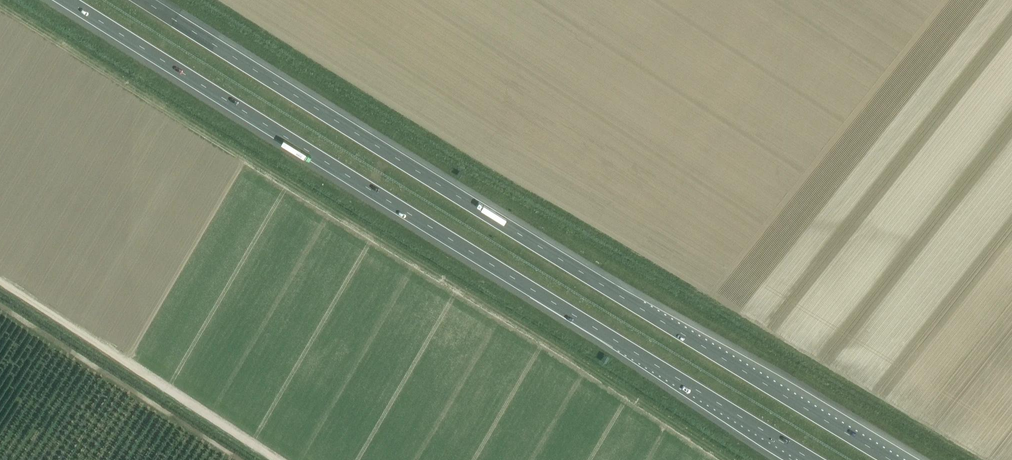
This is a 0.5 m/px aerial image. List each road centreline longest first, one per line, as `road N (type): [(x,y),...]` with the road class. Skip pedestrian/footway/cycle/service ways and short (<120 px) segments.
road 1 (motorway): [(895,459),(145,0)]
road 2 (motorway): [(66,0),(813,459)]

